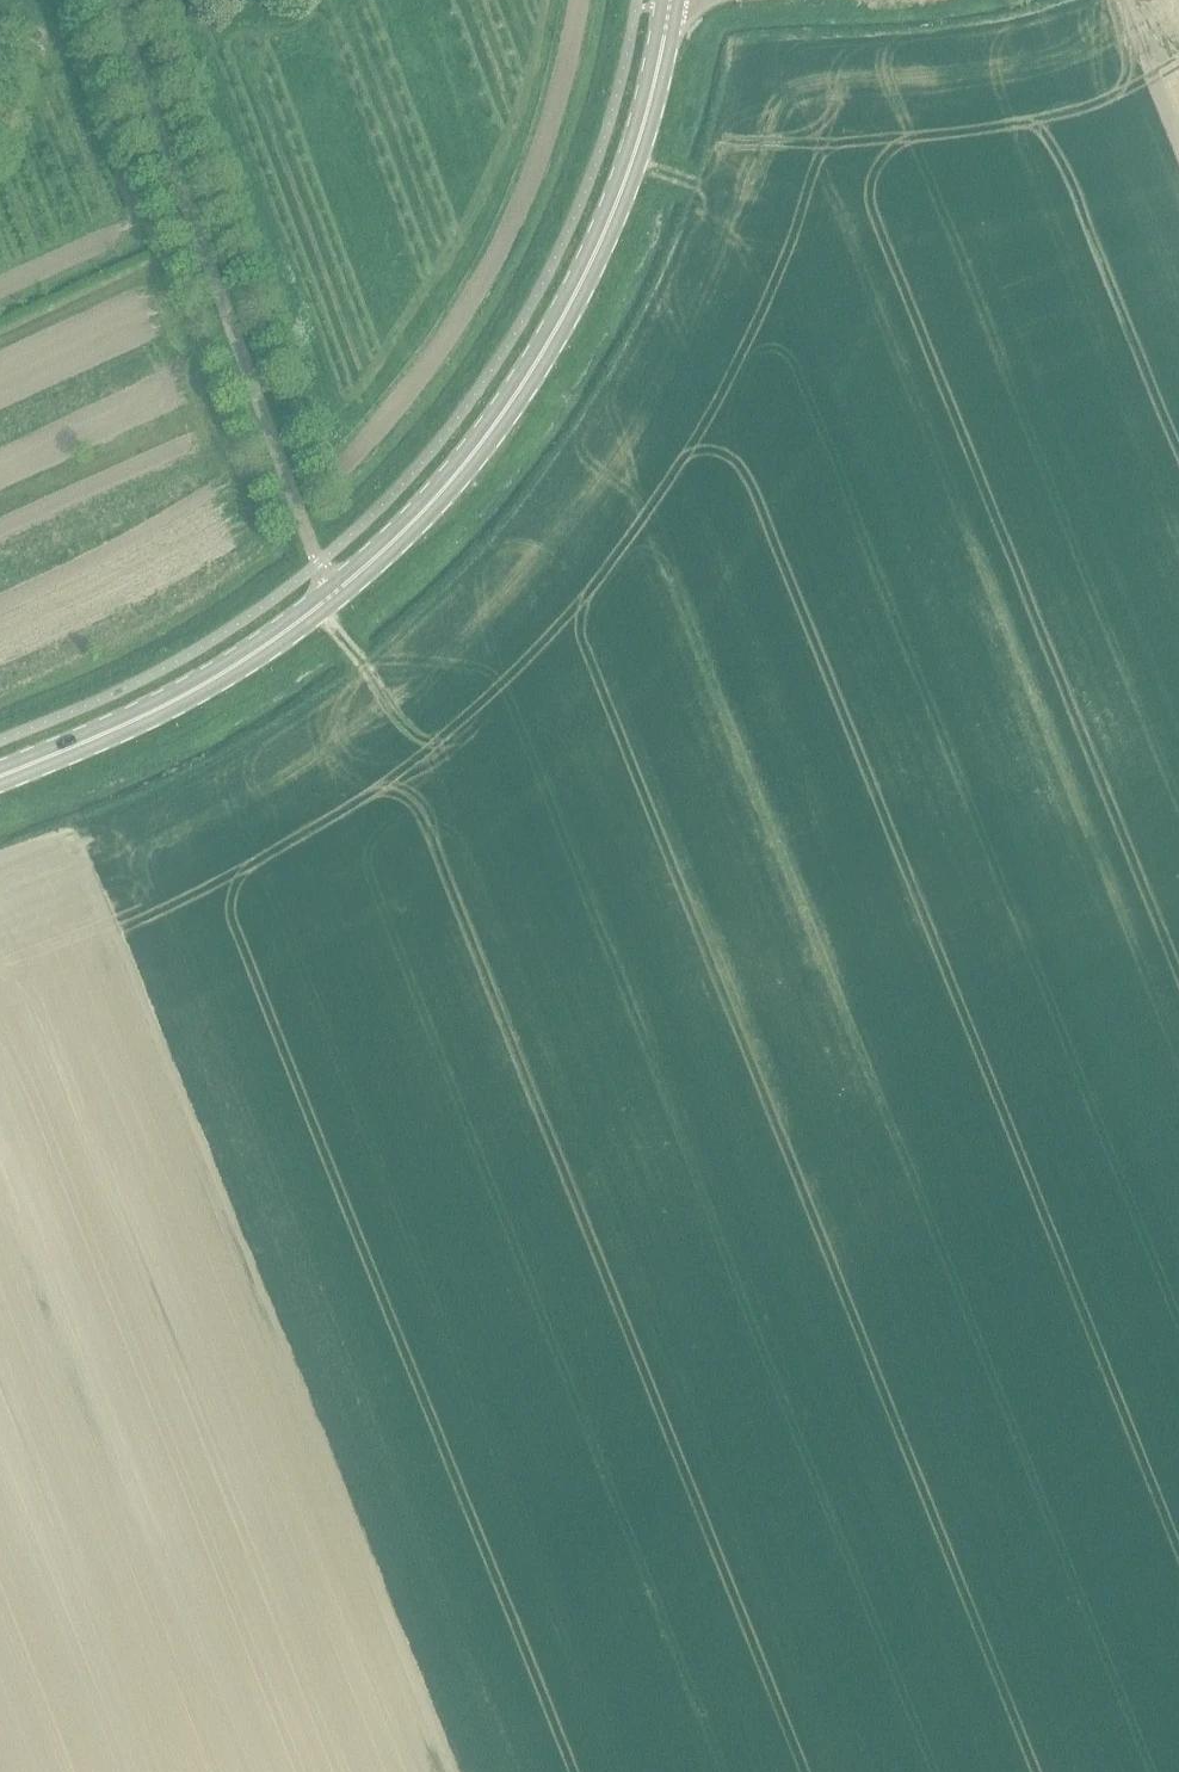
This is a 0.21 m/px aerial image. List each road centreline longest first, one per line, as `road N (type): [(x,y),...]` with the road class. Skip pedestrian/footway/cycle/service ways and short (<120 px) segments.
road 1 (secondary): [(0,772),(164,706),(256,652),(417,513),(509,402),(572,307),(644,123),(668,0)]
road 2 (track): [(341,585),(315,565),(113,0)]

